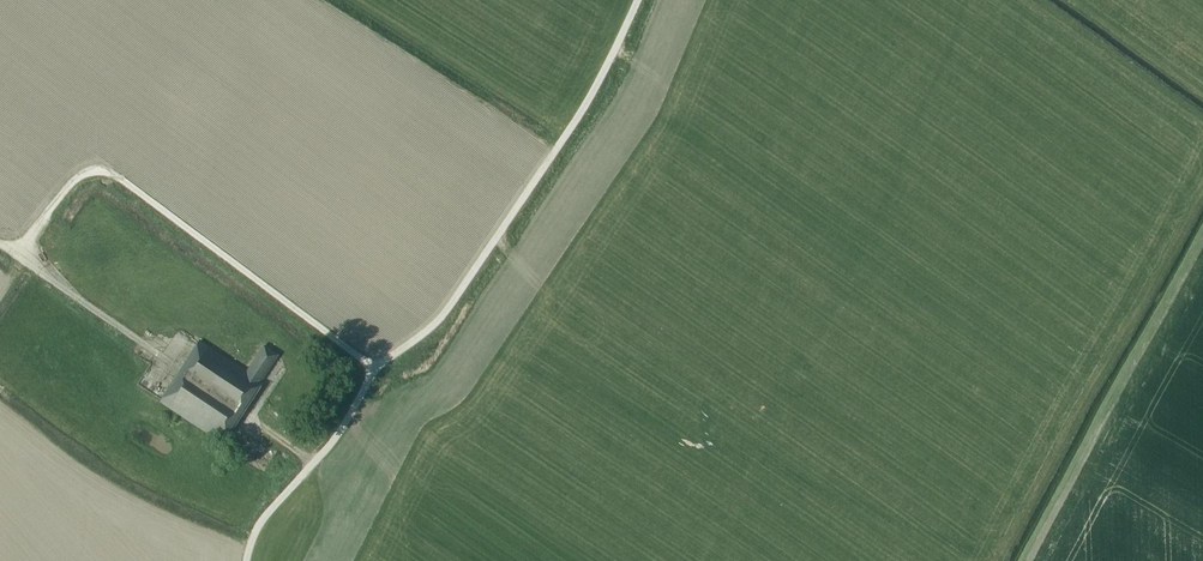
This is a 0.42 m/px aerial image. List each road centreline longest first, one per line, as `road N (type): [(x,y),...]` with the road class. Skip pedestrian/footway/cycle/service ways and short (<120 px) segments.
road 1 (track): [(17,248),(75,179),(114,173),(377,367)]
road 2 (track): [(377,367),(450,305),(586,104),(638,0)]
road 3 (track): [(377,367),(331,444),(258,526),(246,560)]

